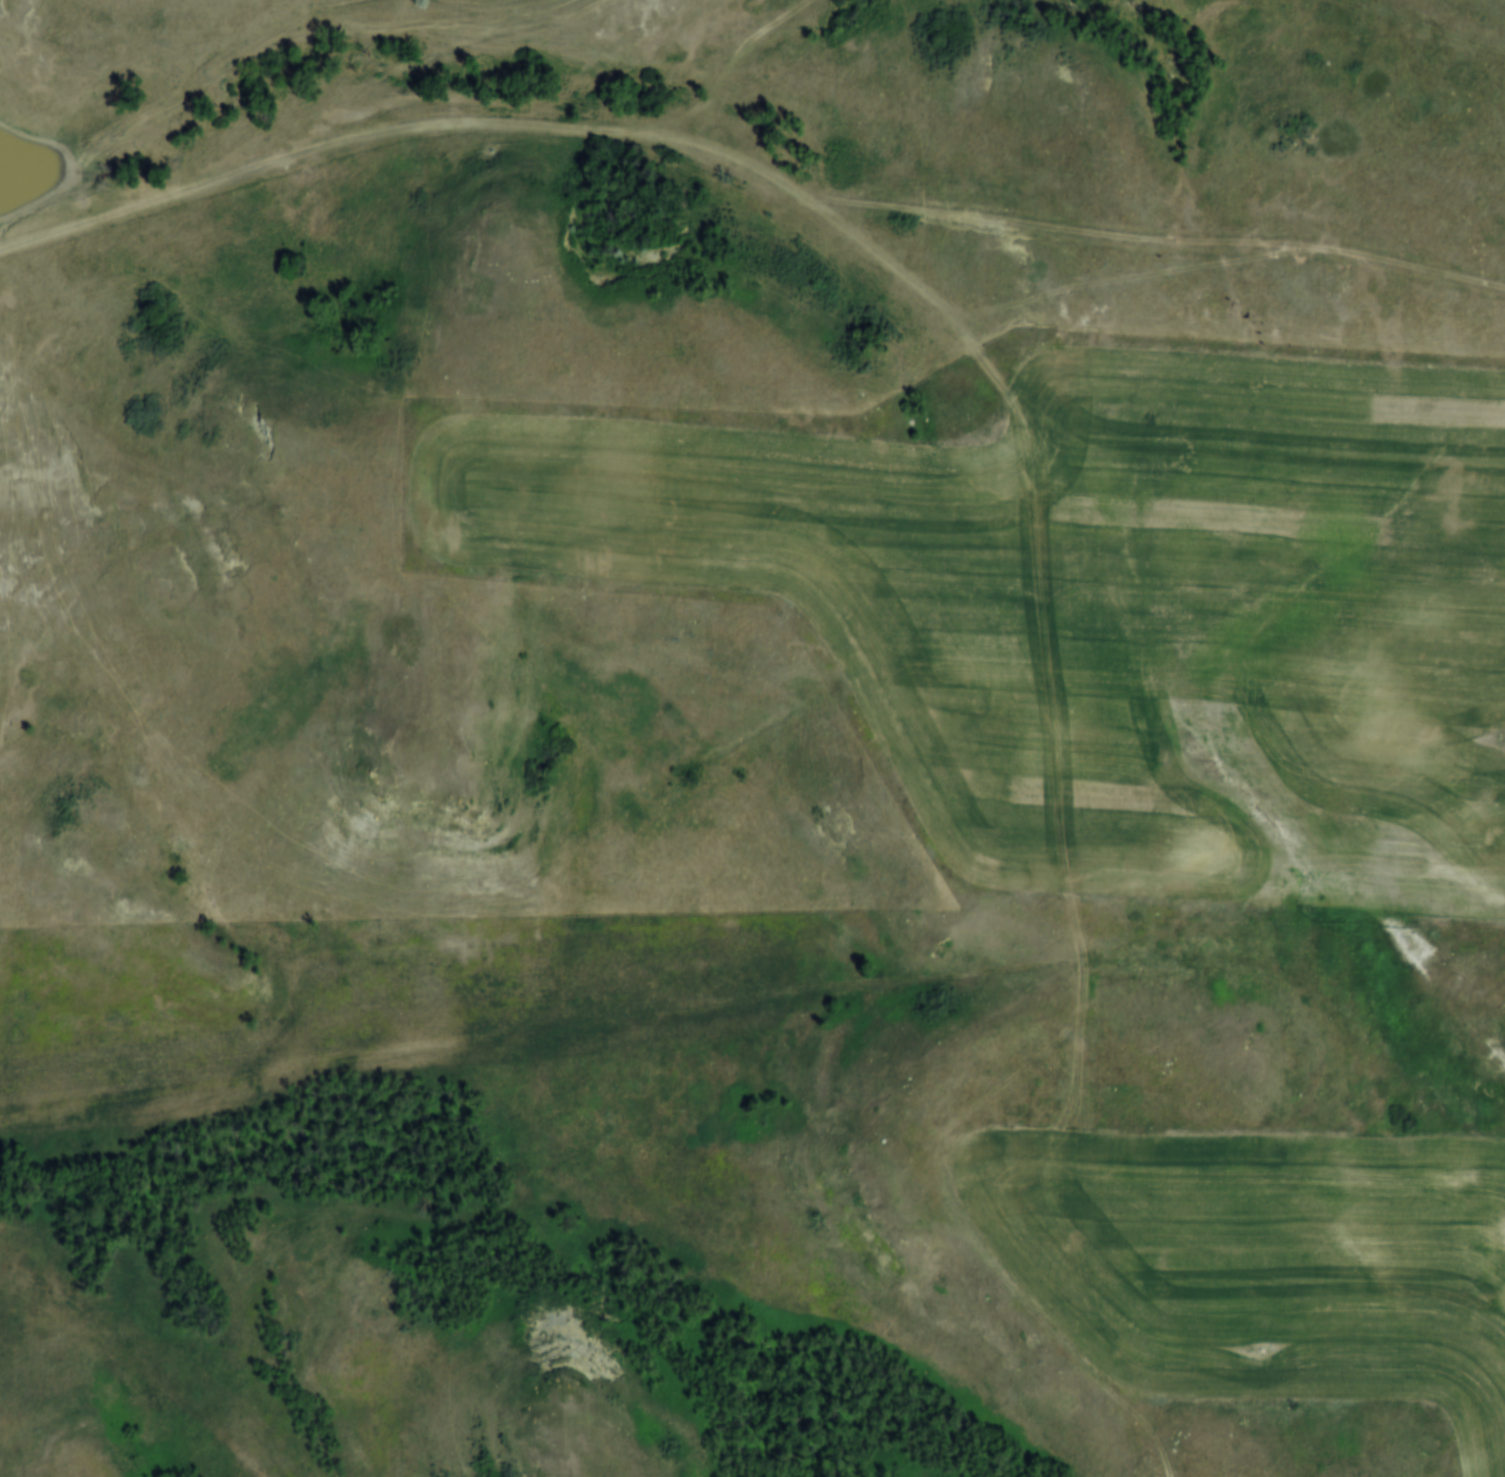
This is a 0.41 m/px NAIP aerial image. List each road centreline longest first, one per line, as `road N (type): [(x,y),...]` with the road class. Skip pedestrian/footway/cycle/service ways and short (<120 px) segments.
road 1 (track): [(1504,284),(1359,248),(1116,234),(809,202),(693,147),(615,131),(505,124),(414,124),(0,245)]

